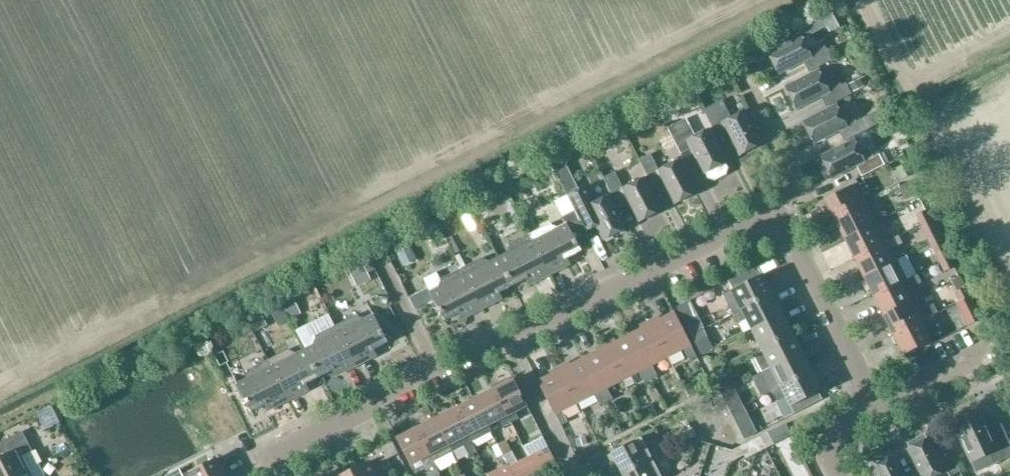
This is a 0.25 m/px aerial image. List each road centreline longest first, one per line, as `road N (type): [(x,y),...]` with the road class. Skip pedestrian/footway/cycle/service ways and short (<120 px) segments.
road 1 (residential): [(280,475),(271,458),(752,220),(775,221),(791,238),(862,379),(866,401)]

